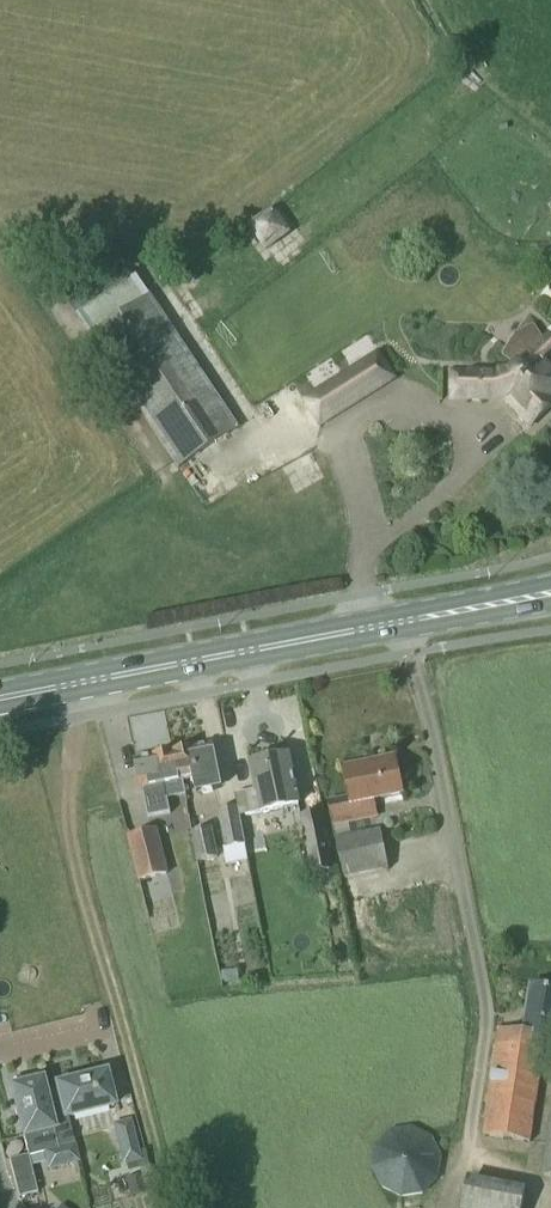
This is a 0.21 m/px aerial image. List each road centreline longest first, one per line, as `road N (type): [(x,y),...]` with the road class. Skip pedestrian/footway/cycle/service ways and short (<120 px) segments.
road 1 (primary): [(0,699),(550,594)]

